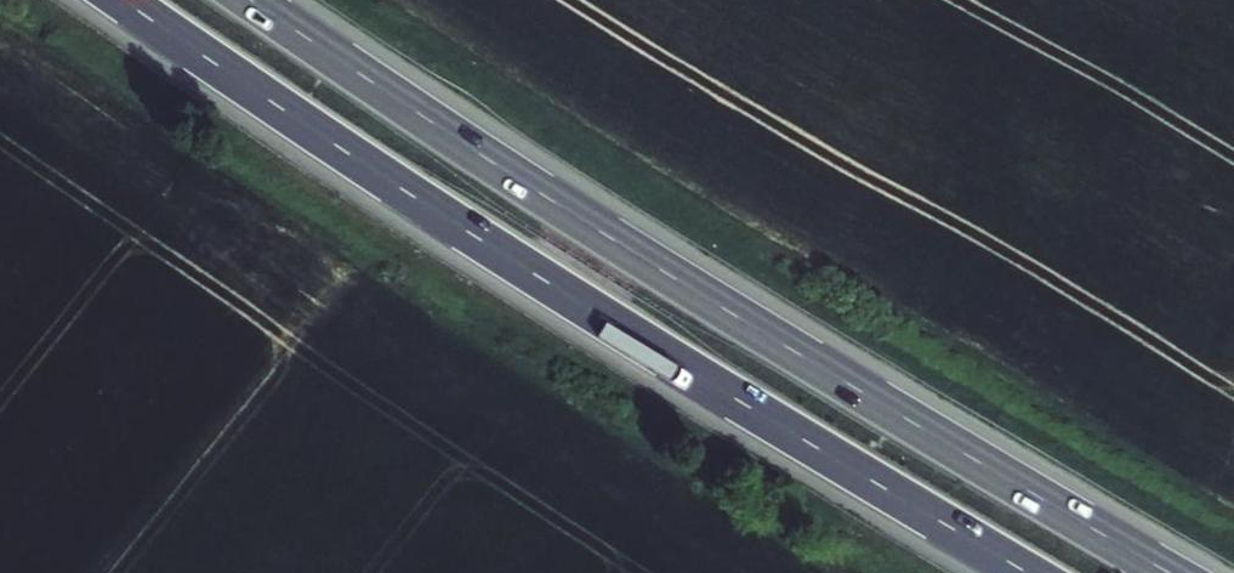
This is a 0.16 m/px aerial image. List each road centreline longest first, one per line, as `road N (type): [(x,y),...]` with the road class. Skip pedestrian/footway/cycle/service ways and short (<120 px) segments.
road 1 (motorway): [(1166,572),(593,229),(248,0)]
road 2 (motorway): [(120,0),(441,215),(1023,572)]

